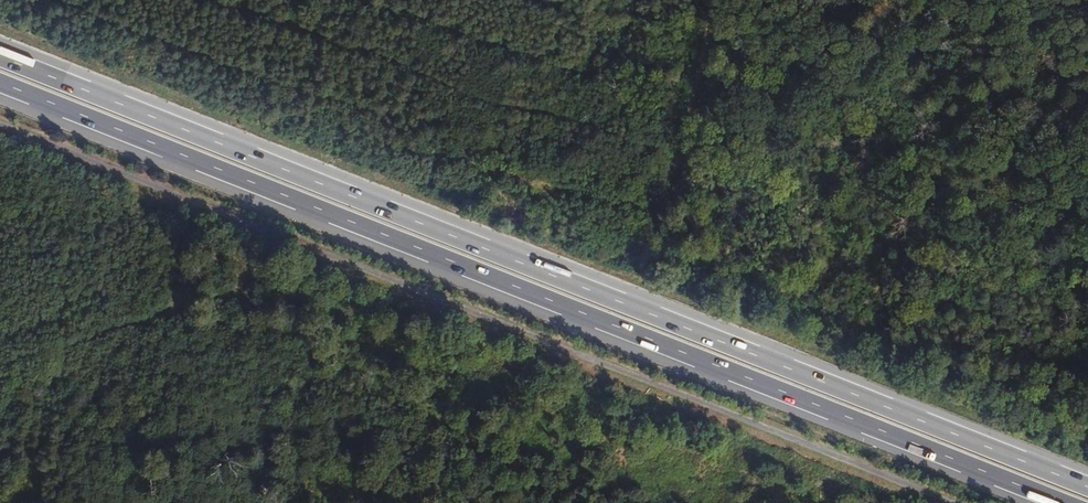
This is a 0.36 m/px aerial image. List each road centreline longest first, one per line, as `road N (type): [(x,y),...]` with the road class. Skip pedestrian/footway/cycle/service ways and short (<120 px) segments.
road 1 (motorway): [(1087,488),(0,56)]
road 2 (motorway): [(0,83),(1059,502)]
road 3 (track): [(199,207),(947,502)]
road 4 (track): [(199,207),(0,128)]

